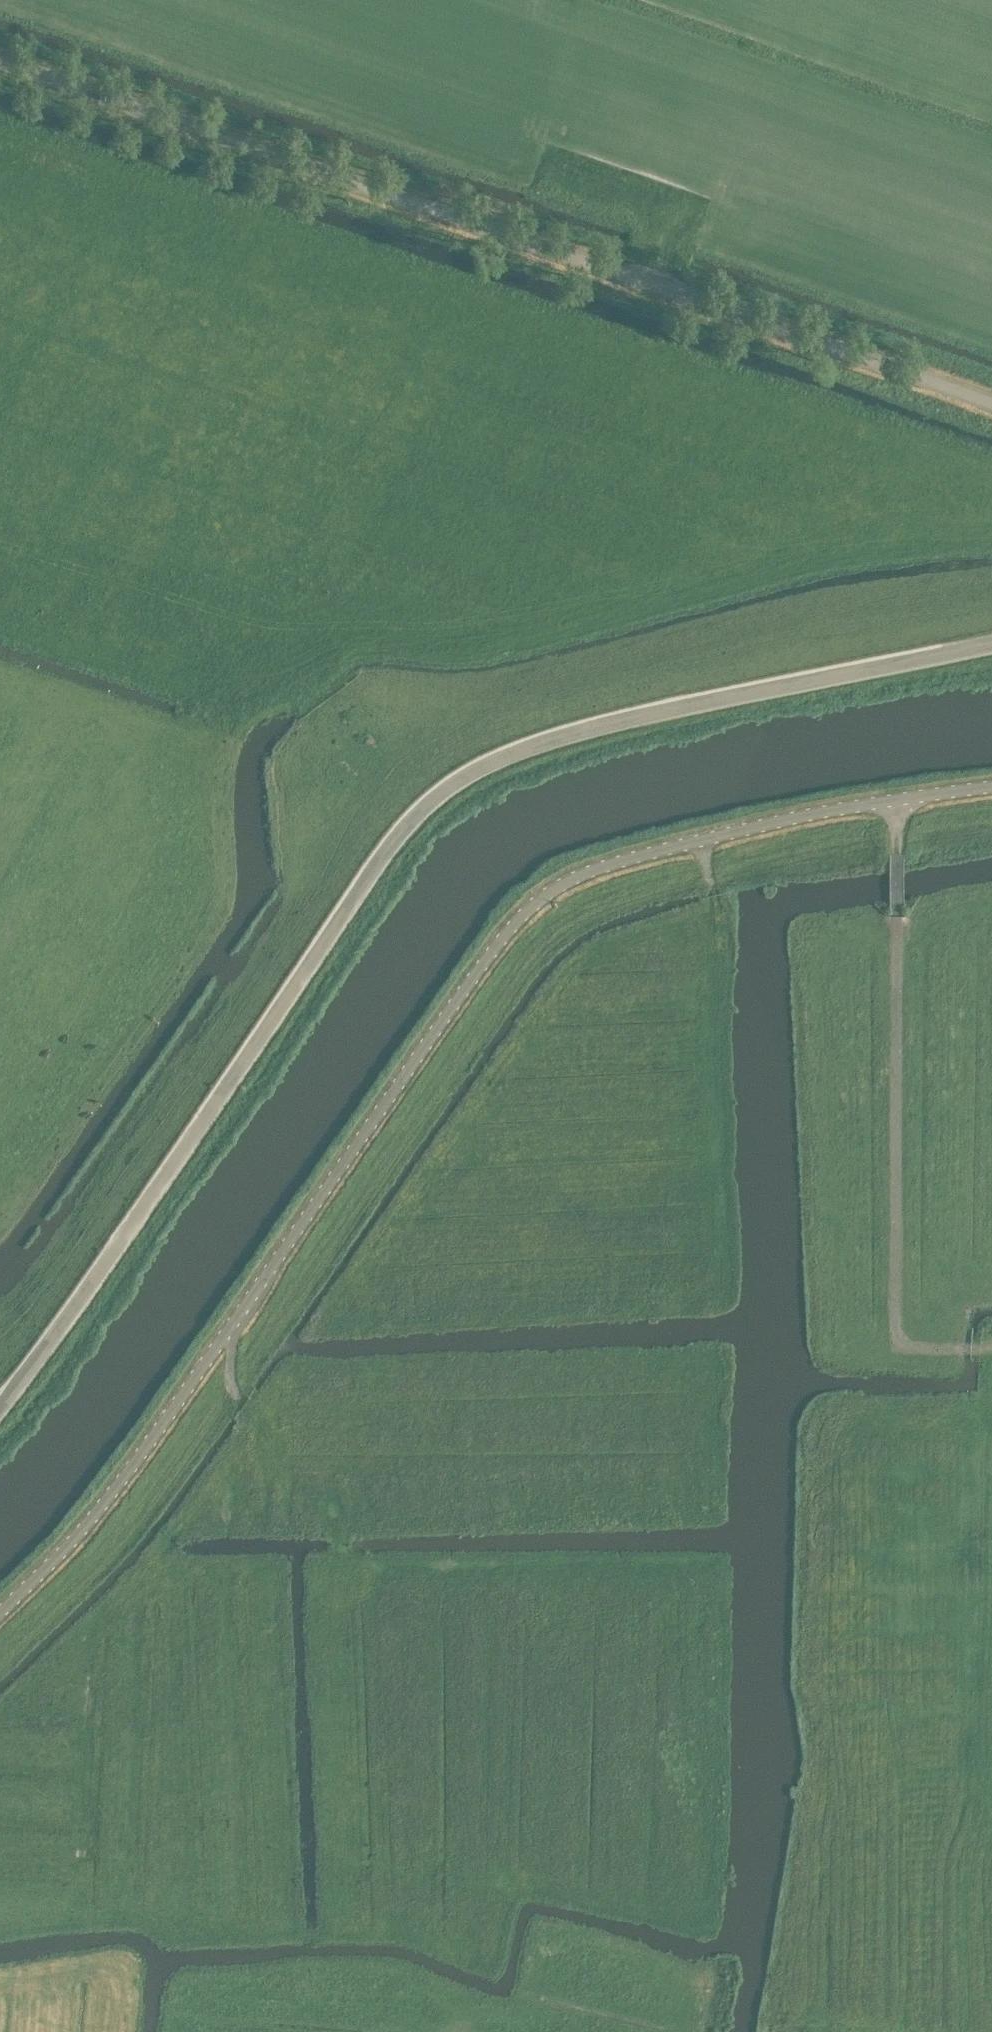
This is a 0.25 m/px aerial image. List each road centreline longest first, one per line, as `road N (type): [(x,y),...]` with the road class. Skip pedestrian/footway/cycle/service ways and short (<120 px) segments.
road 1 (unclassified): [(0,1608),(95,1514),(147,1446),(484,958),(541,897),(606,864),(737,829),(991,784)]
road 2 (tertiary): [(991,642),(588,731),(453,787),(392,848),(0,1411)]
road 3 (tertiary): [(991,405),(0,62)]
road 4 (track): [(991,1342),(938,1347),(902,1342),(894,1328),(892,798)]

